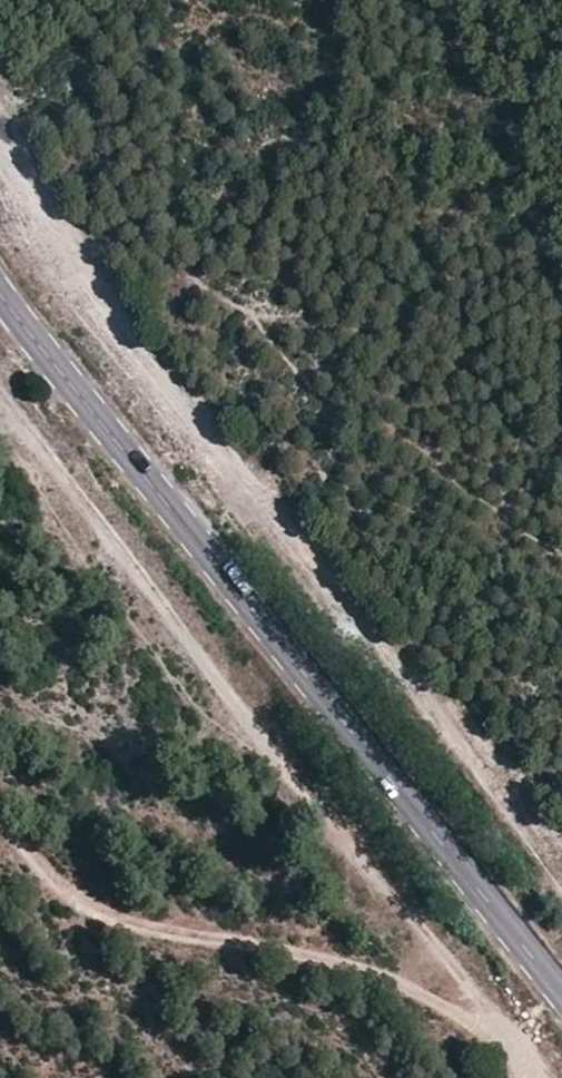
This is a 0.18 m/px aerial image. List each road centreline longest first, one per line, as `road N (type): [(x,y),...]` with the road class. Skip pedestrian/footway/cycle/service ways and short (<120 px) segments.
road 1 (secondary): [(561,977),(0,285)]
road 2 (track): [(0,414),(538,1077)]

